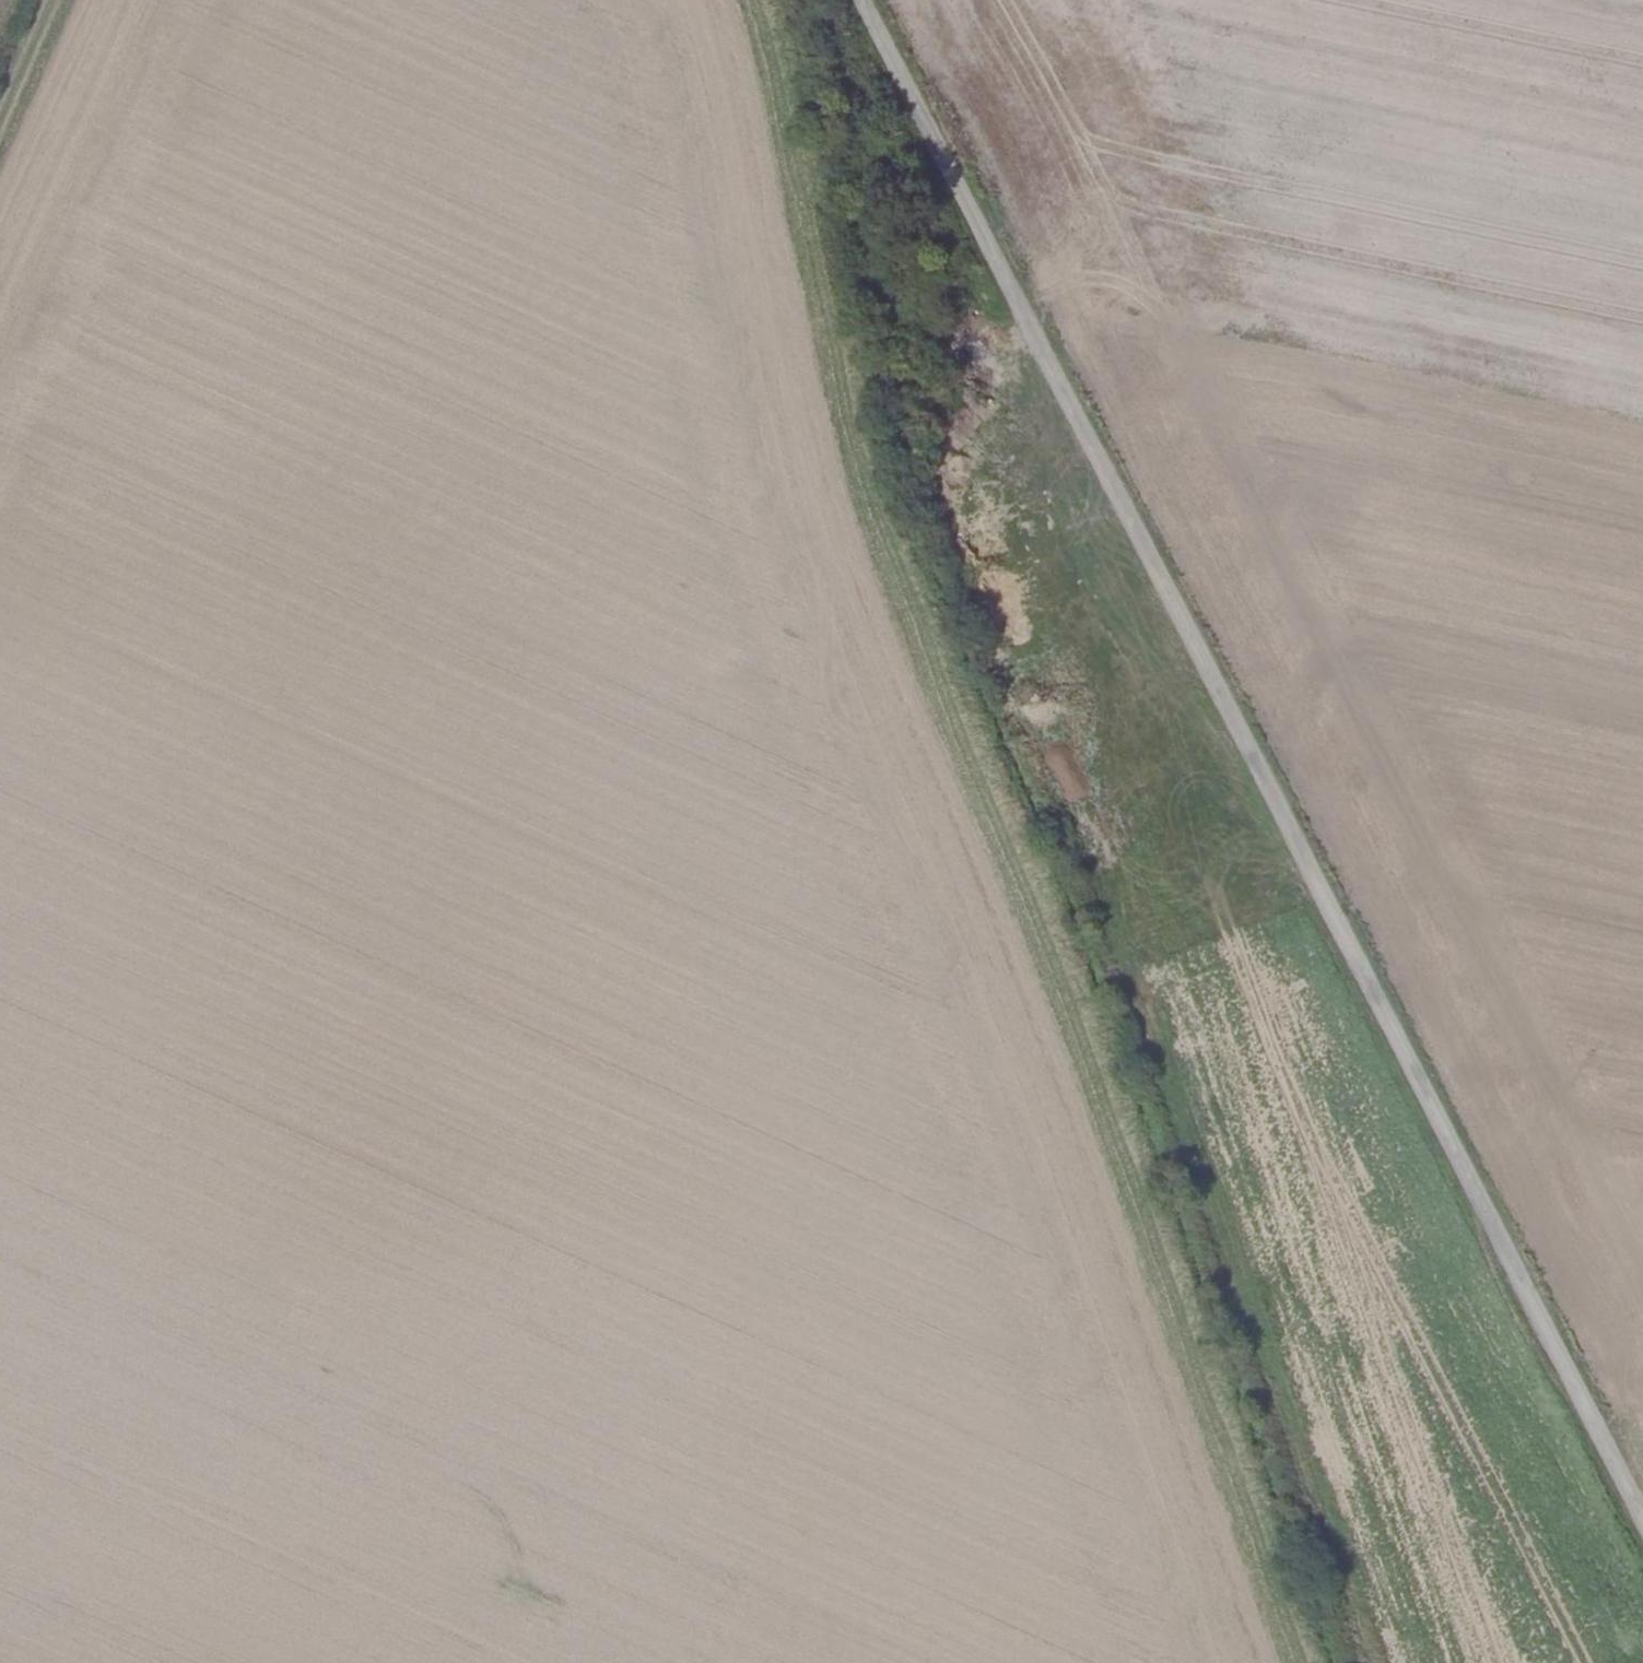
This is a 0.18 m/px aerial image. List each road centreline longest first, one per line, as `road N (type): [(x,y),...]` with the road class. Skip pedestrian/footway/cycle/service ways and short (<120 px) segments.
road 1 (track): [(1642,1508),(863,0)]
road 2 (track): [(0,121),(53,0)]

